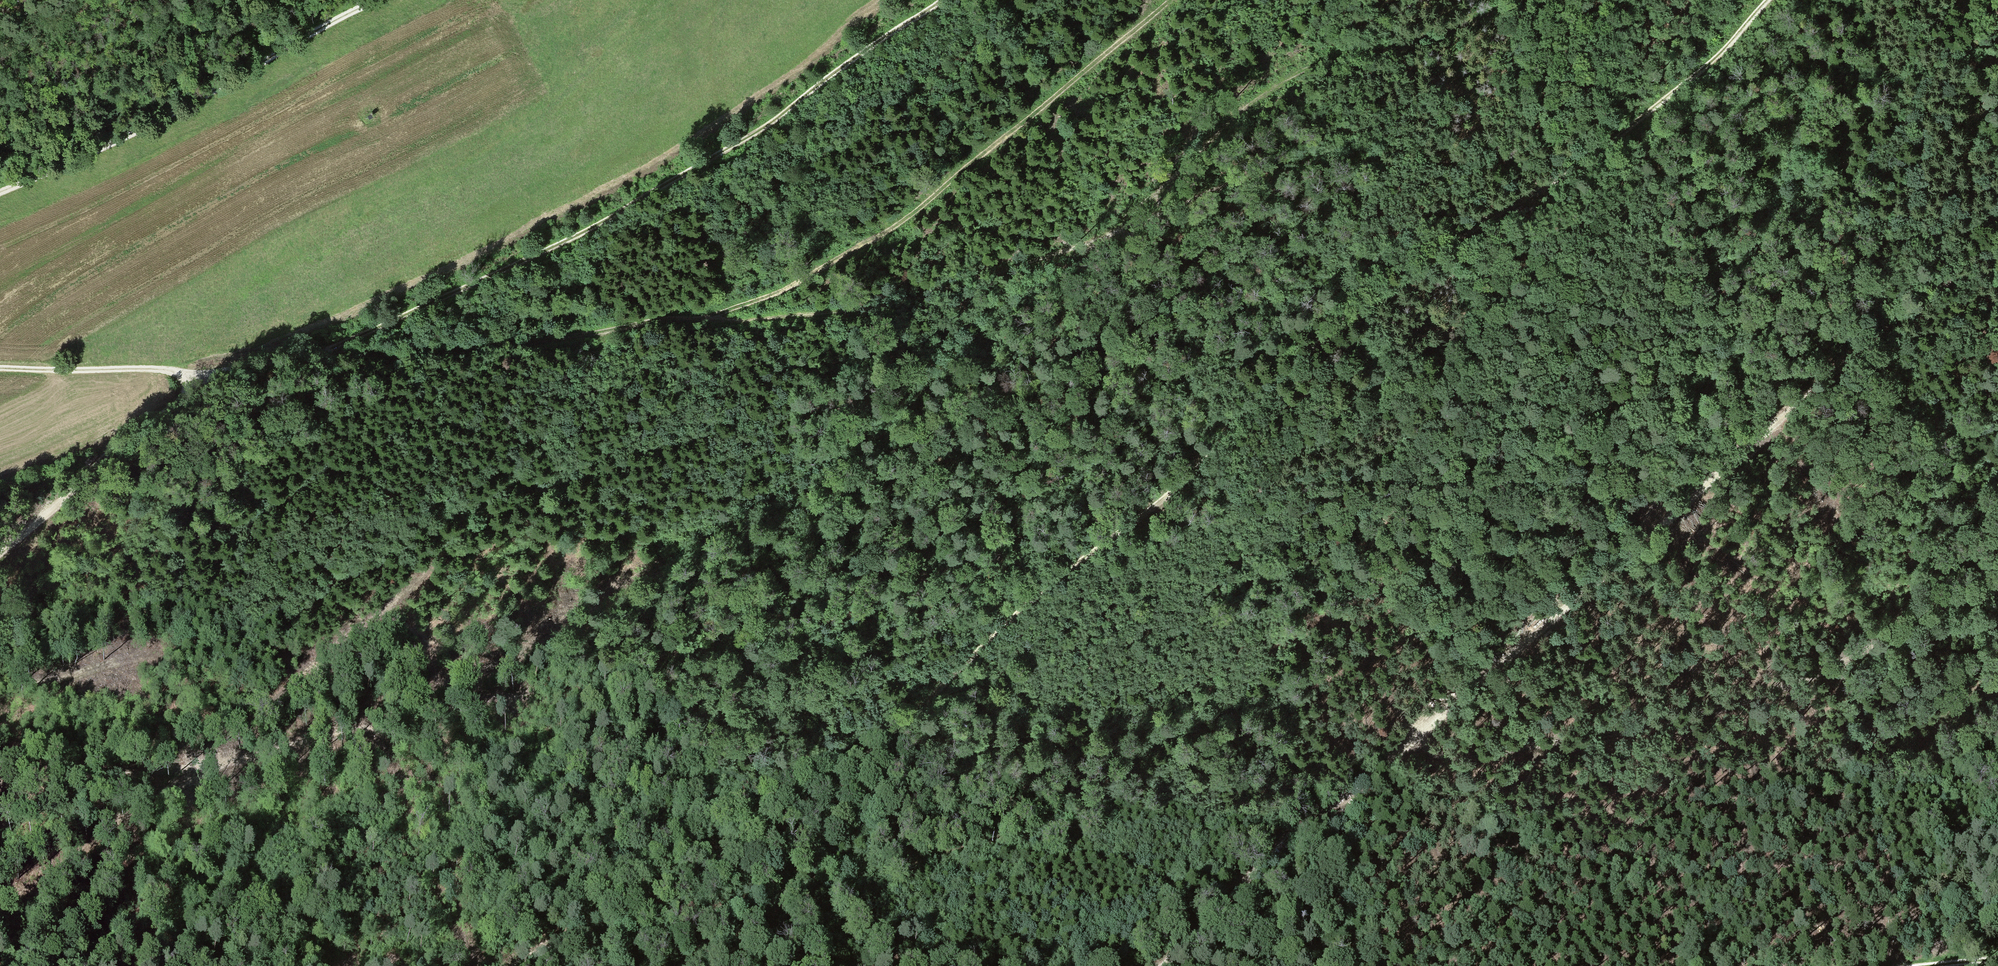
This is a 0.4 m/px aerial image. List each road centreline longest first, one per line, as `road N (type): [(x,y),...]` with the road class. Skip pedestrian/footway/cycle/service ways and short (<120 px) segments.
road 1 (track): [(1997,146),(1913,109),(1873,106),(1794,125),(1695,128),(1590,158),(1291,164),(1246,175),(1093,243),(893,304),(651,321),(471,353),(326,352)]
road 2 (track): [(1767,0),(1708,67),(1590,158),(1305,348),(1190,483),(1009,621),(836,786),(519,965)]
road 3 (track): [(537,956),(1038,839),(1448,526),(1638,395)]
road 4 (track): [(1146,513),(1003,544),(831,620),(482,705),(293,742),(208,769),(0,785)]
road 5 (track): [(1164,965),(1320,814),(1456,709),(1846,362),(1945,288),(1997,270)]
road 6 (track): [(610,330),(581,394),(405,596),(355,631),(208,769),(0,911)]
road 7 (track): [(191,374),(326,352),(572,239),(757,132),(944,0)]
road 8 (track): [(397,719),(757,508),(1093,243)]
road 9 (track): [(1743,330),(1638,395),(1405,446),(1137,519)]
road 10 (track): [(1413,742),(1453,761),(1694,716),(1840,663),(1997,585)]
road 11 (track): [(708,318),(792,286),(902,222),(1168,0)]
road 12 (track): [(1507,0),(1418,42),(1289,77),(1100,240)]
road 13 (track): [(0,194),(381,0)]
road 14 (track): [(0,554),(188,394),(191,374)]
road 15 (track): [(1759,439),(1809,474),(1997,506)]
road 16 (track): [(191,374),(0,369)]
road 17 (track): [(1838,236),(1927,214),(1997,209)]

